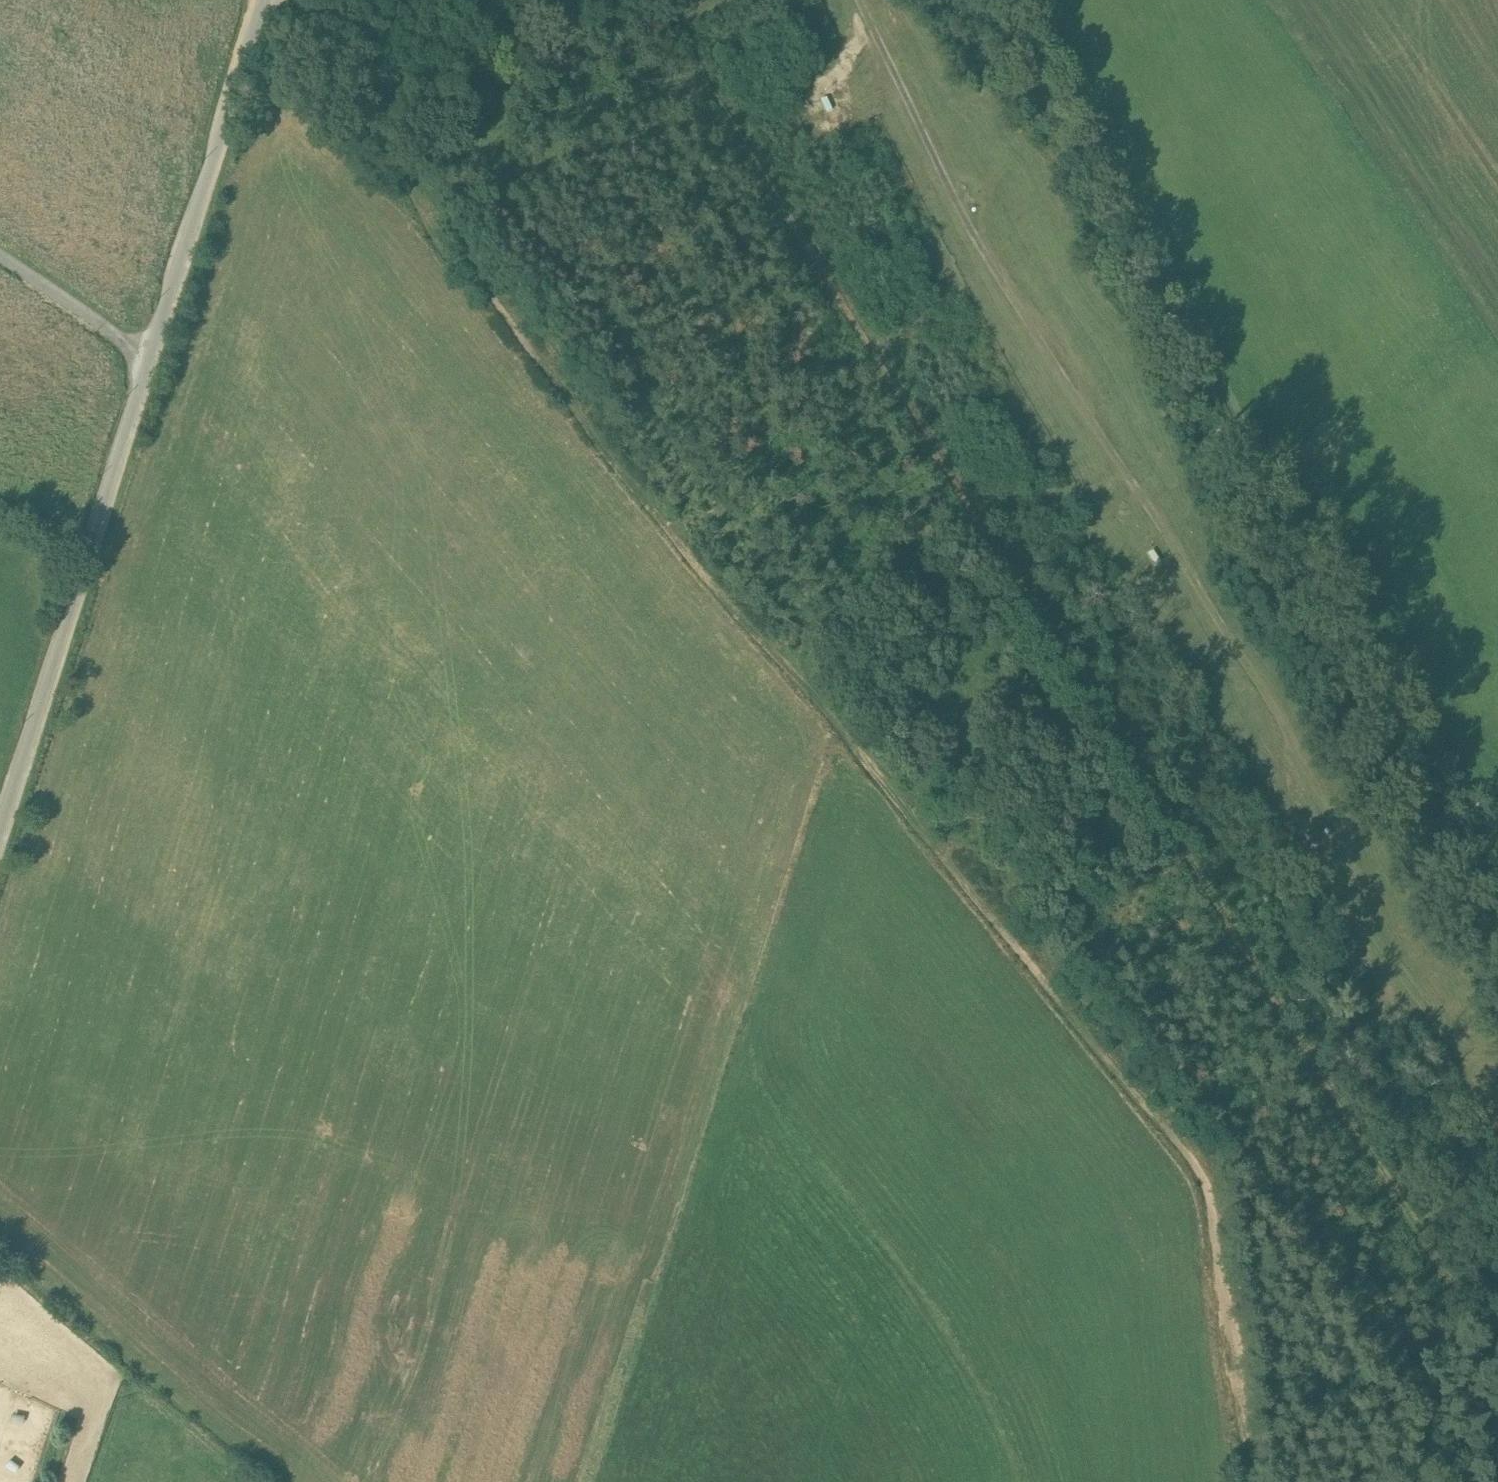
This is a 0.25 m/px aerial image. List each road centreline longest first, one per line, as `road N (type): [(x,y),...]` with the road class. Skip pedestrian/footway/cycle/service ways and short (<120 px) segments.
road 1 (track): [(282,0),(438,235),(757,636),(855,739),(1201,1167),(1216,1210),(1243,1389),(1236,1414),(1253,1481)]
road 2 (unclassified): [(0,824),(262,0)]

